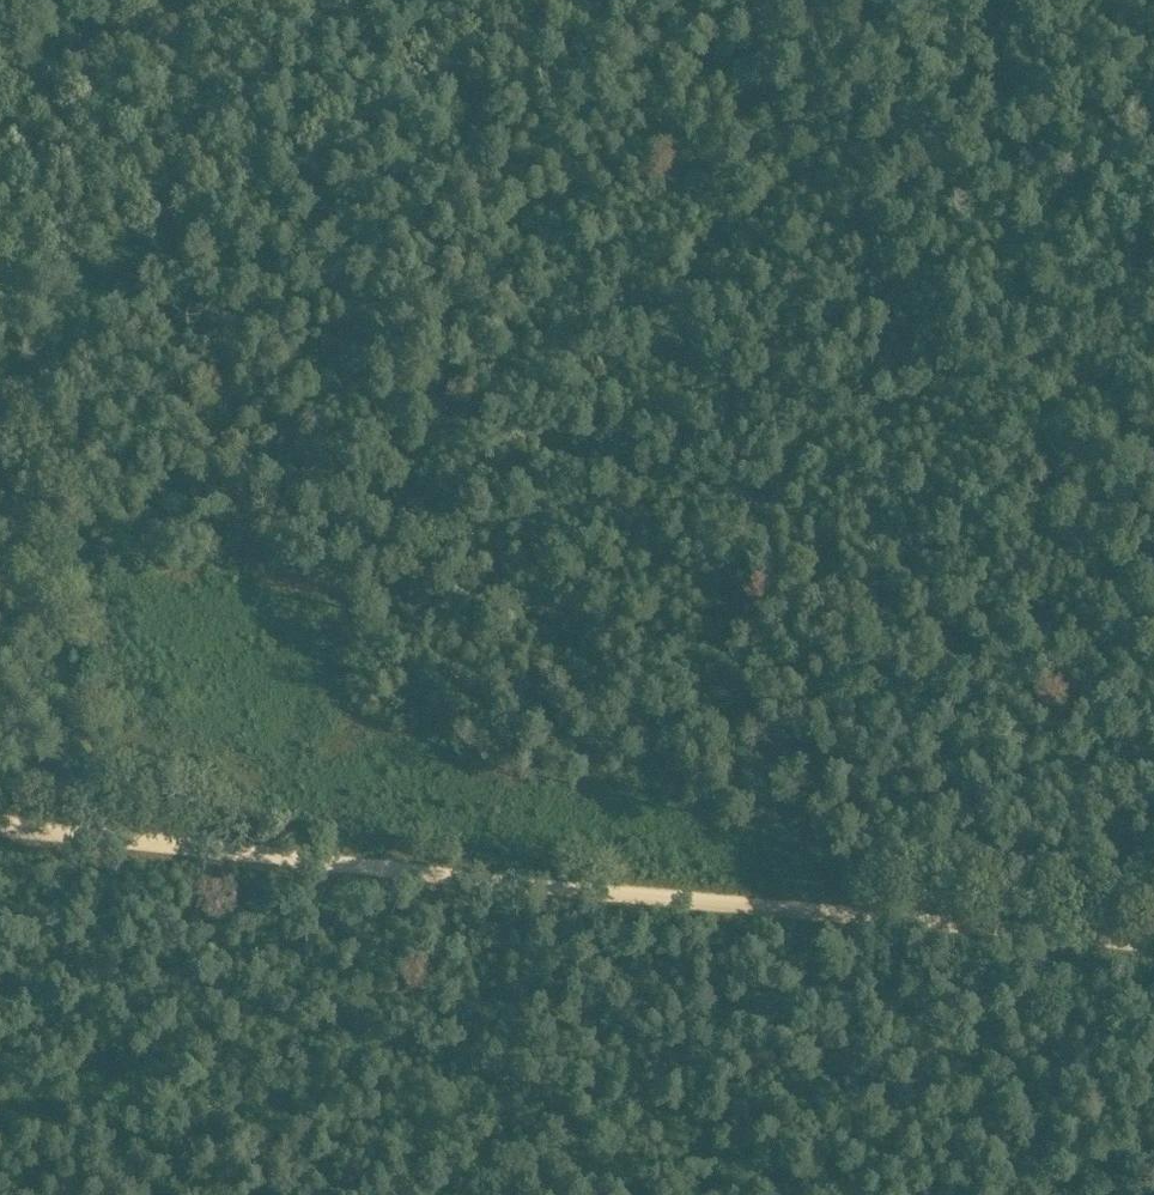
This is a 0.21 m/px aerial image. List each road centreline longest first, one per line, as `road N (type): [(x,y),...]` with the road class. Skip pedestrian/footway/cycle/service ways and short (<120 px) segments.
road 1 (track): [(1153,942),(0,824)]

